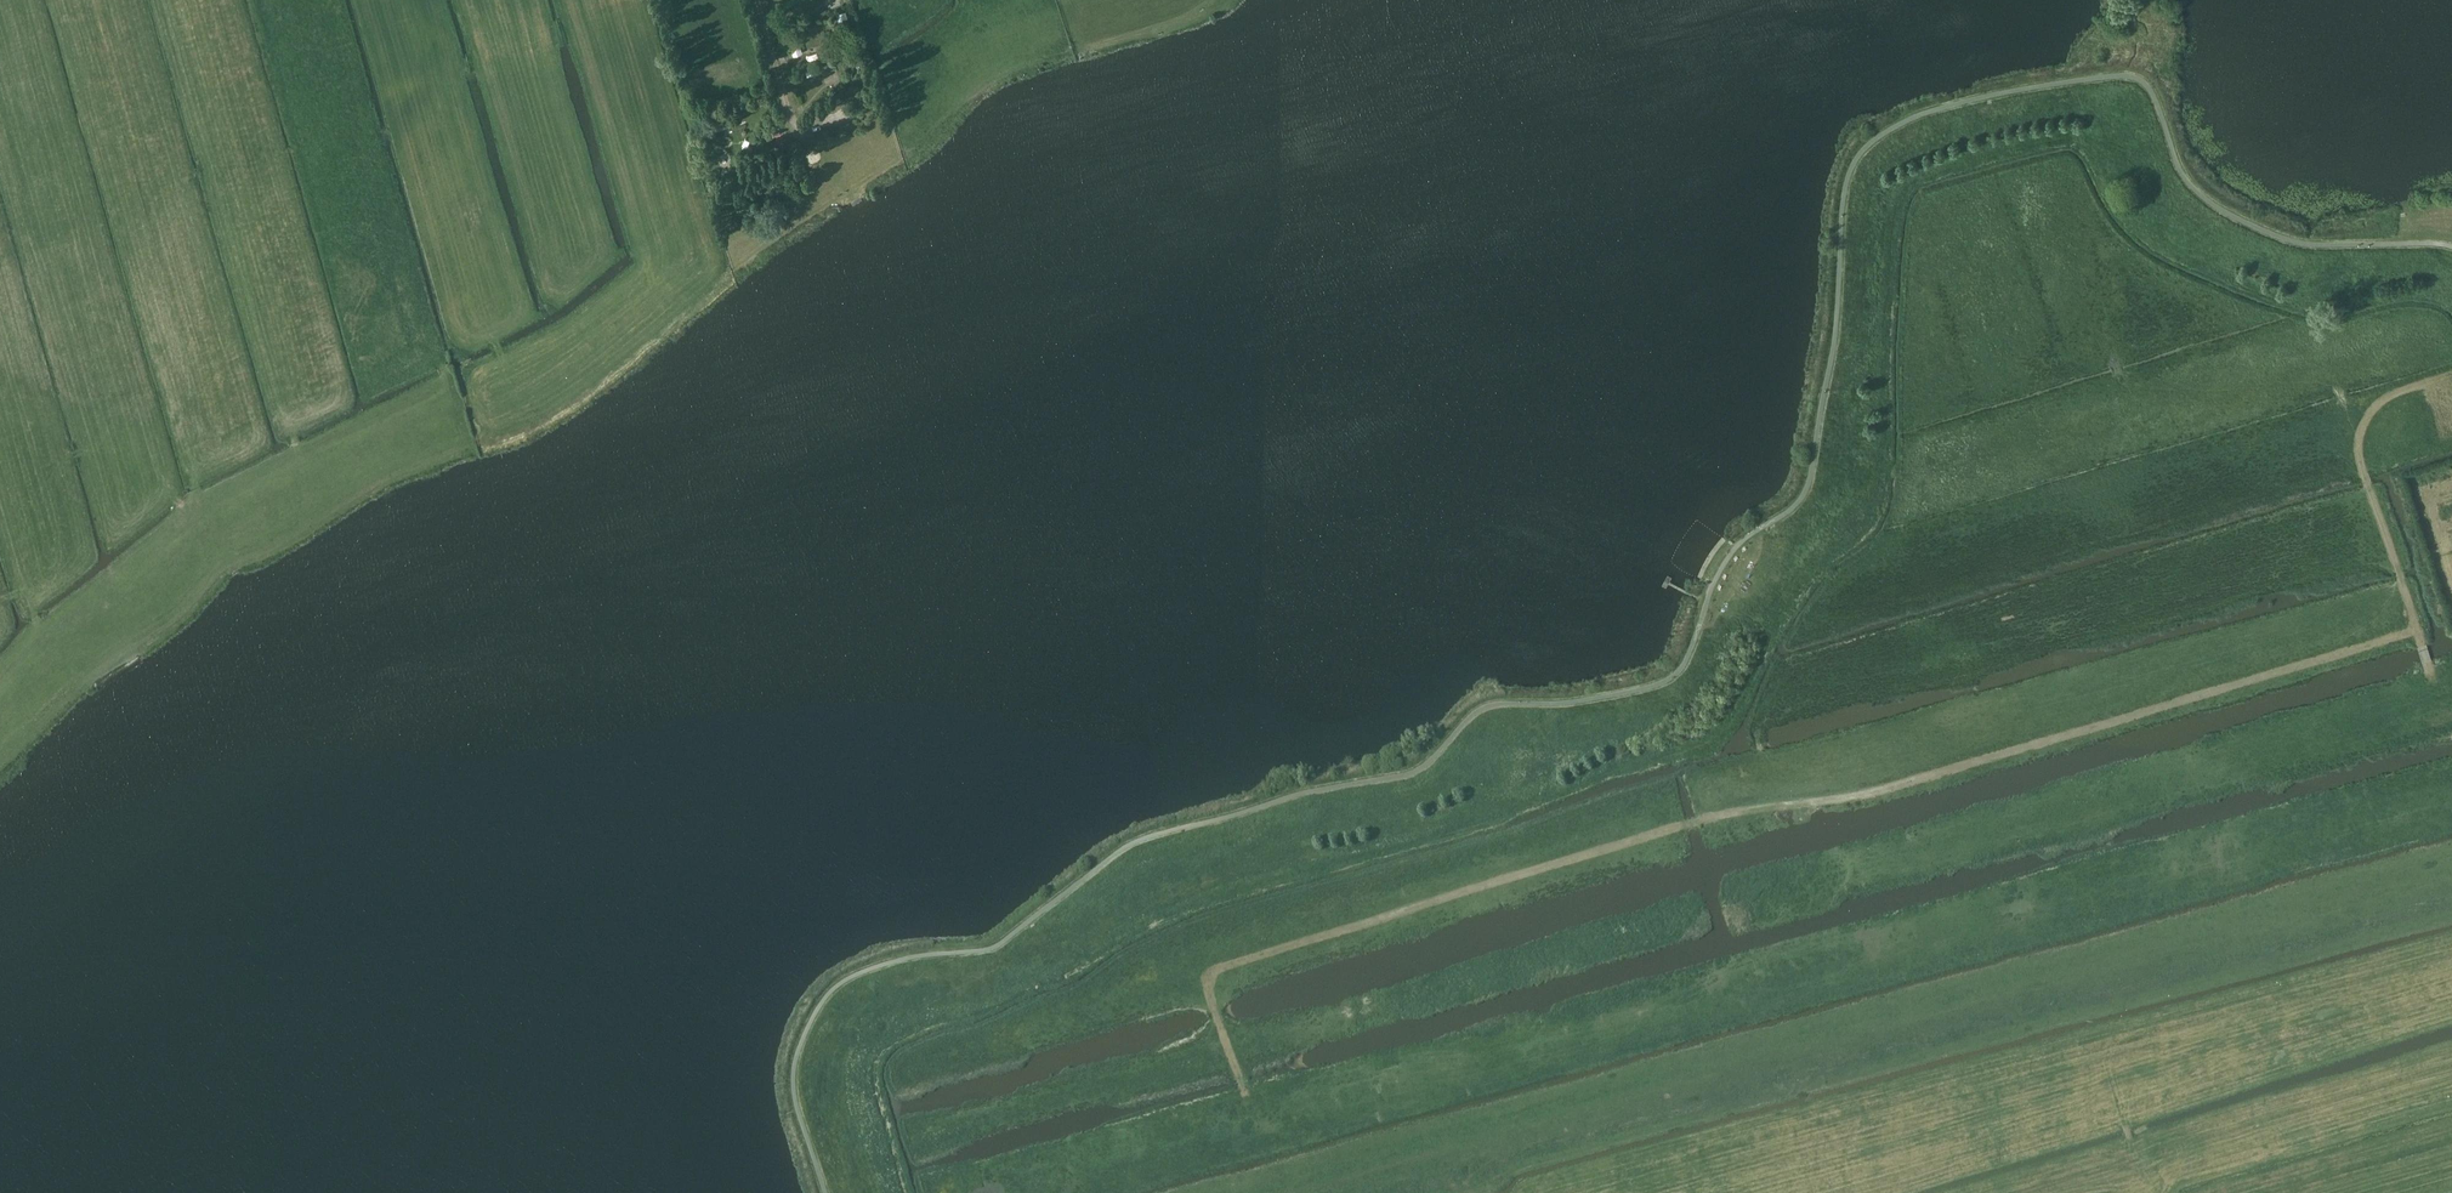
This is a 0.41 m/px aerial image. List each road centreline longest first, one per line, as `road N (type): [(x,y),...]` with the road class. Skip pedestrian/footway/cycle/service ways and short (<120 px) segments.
road 1 (track): [(2451,373),(2384,402),(2361,442),(2364,475),(2435,687),(2451,697)]
road 2 (track): [(207,547),(69,632),(48,632),(24,599),(0,606)]

